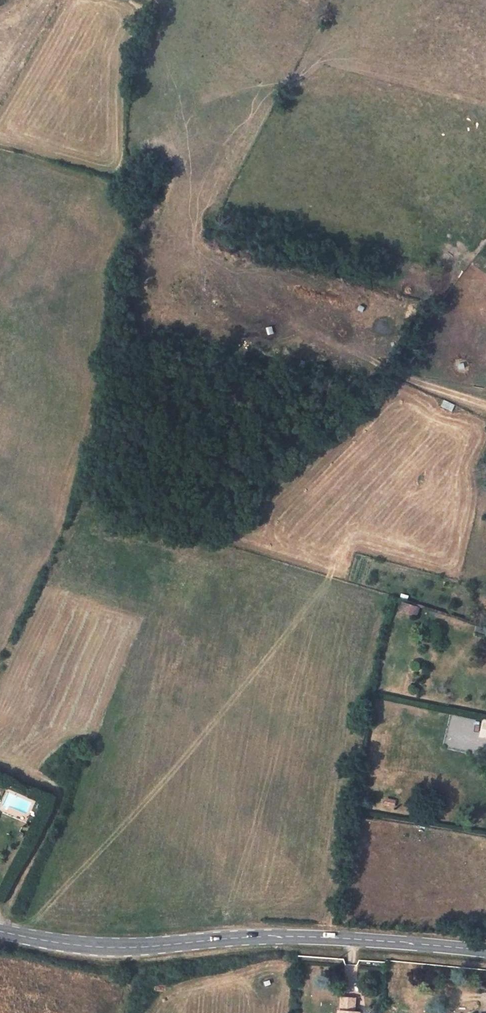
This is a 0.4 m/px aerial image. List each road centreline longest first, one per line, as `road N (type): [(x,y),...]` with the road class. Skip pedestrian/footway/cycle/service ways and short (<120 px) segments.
road 1 (secondary): [(0,932),(116,948),(276,937),(485,951)]

